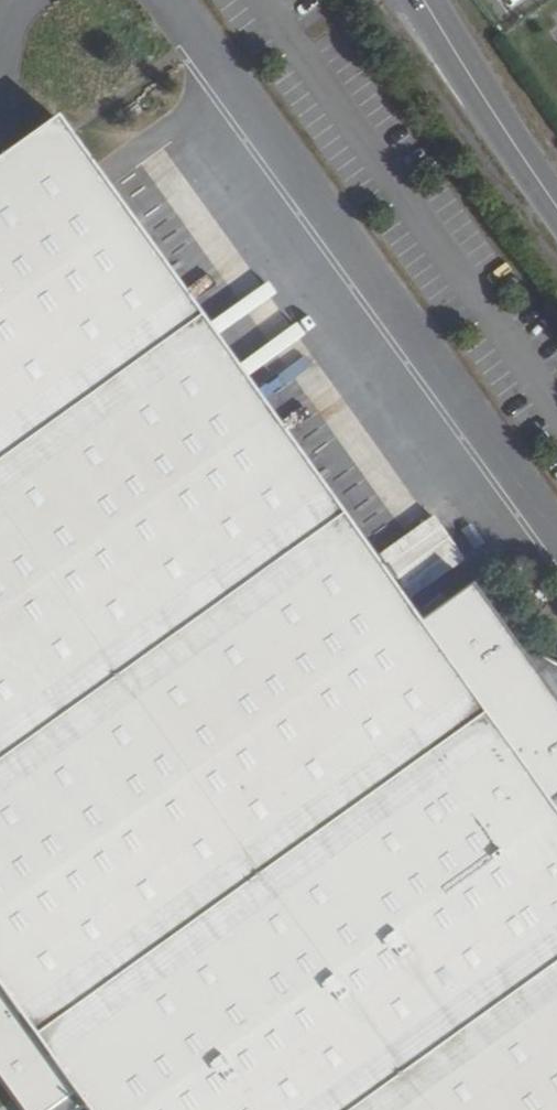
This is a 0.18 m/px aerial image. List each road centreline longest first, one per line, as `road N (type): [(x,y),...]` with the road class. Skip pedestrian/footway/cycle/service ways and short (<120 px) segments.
road 1 (secondary): [(556,207),(427,0)]

